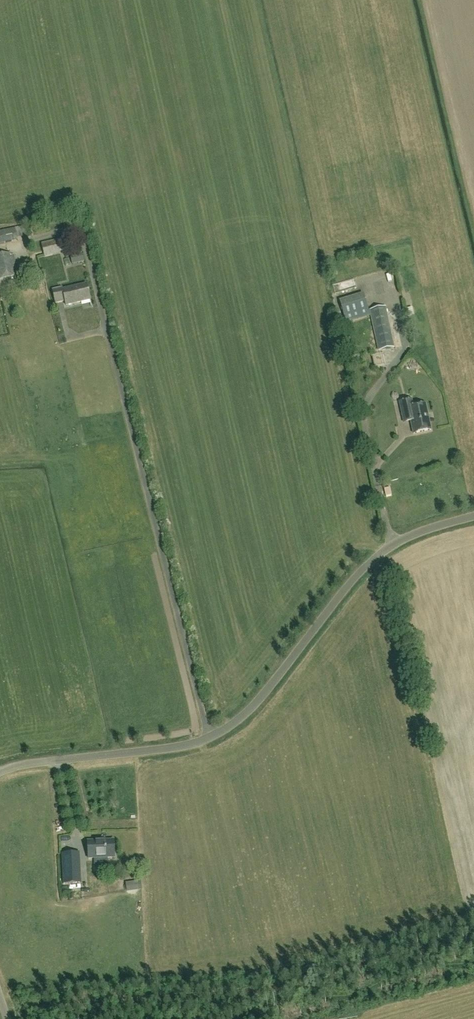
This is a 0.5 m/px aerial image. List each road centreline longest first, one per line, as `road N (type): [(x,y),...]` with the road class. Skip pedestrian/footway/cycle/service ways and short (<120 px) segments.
road 1 (unclassified): [(0,772),(175,747),(218,733),(257,701),(377,557),(424,530),(473,516)]

